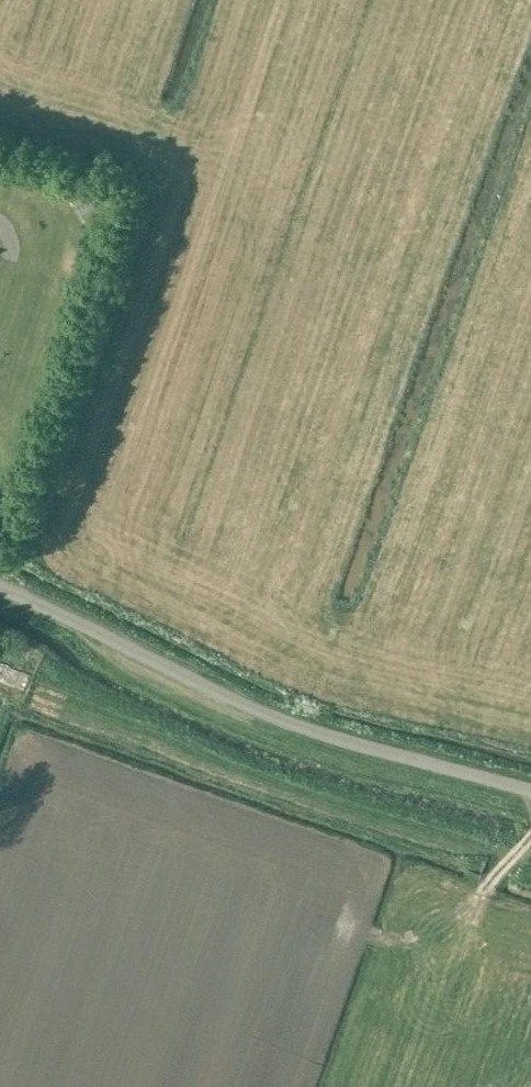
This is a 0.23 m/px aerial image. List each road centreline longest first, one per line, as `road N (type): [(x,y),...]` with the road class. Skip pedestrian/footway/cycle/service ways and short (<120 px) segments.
road 1 (unclassified): [(0,588),(249,707),(530,791)]

